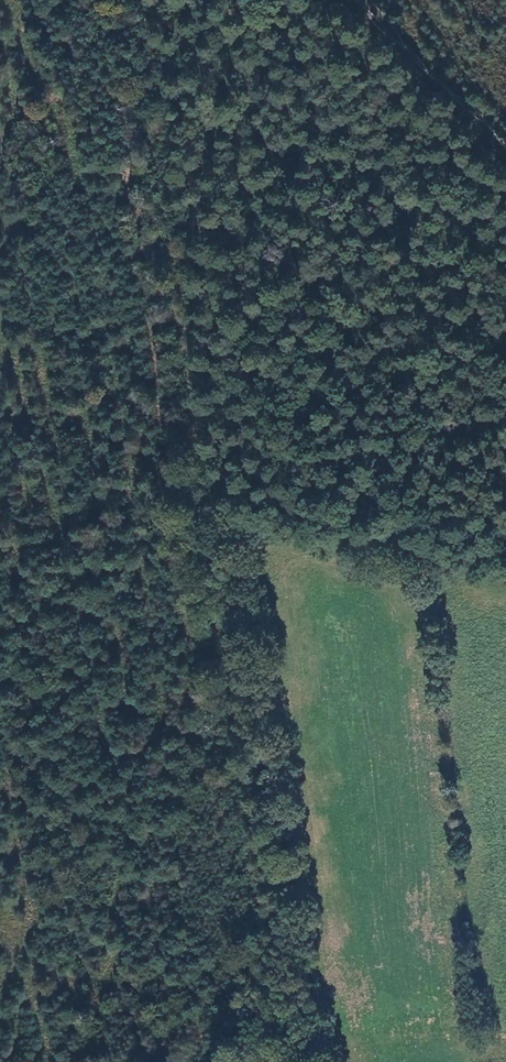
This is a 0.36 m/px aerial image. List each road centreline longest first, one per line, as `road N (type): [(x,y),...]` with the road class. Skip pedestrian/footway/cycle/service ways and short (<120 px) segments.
road 1 (track): [(373,0),(505,136)]

